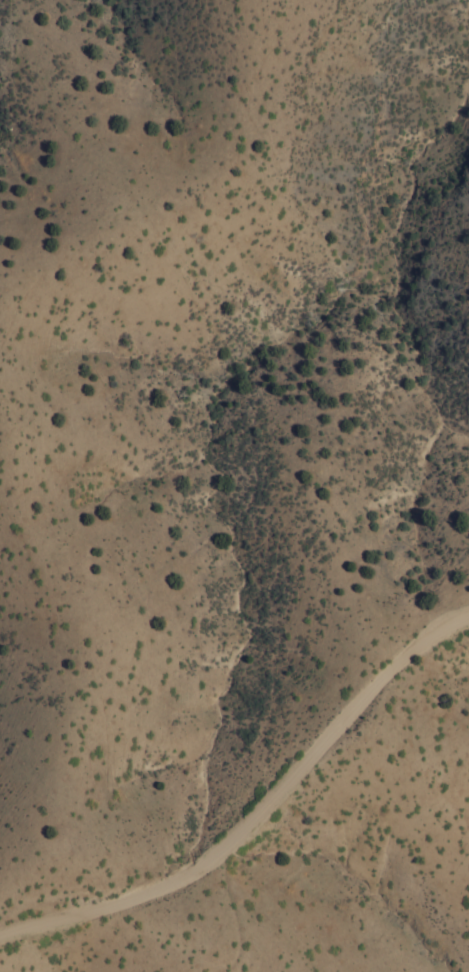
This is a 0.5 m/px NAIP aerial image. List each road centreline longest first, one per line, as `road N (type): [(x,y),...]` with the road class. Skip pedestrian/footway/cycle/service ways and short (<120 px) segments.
road 1 (residential): [(468,615),(401,662),(196,869),(107,908),(0,936)]

